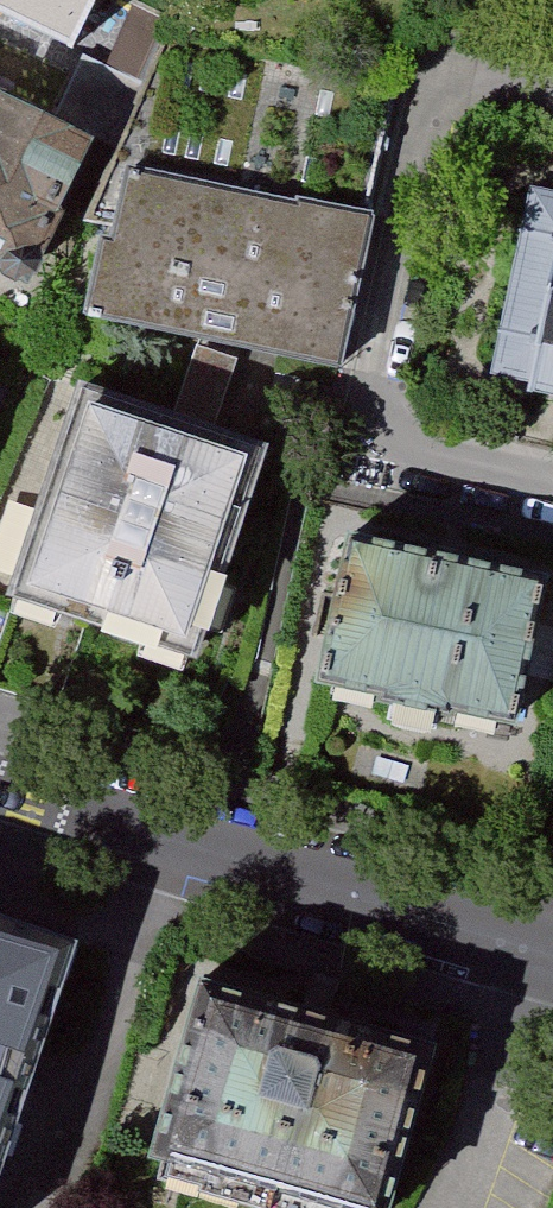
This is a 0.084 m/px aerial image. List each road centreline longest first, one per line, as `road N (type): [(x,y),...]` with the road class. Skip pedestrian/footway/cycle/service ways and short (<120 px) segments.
road 1 (residential): [(552,480),(423,452),(387,431),(374,400),(426,112),(453,82),(490,78),(552,92)]
road 2 (residential): [(552,953),(0,793)]

